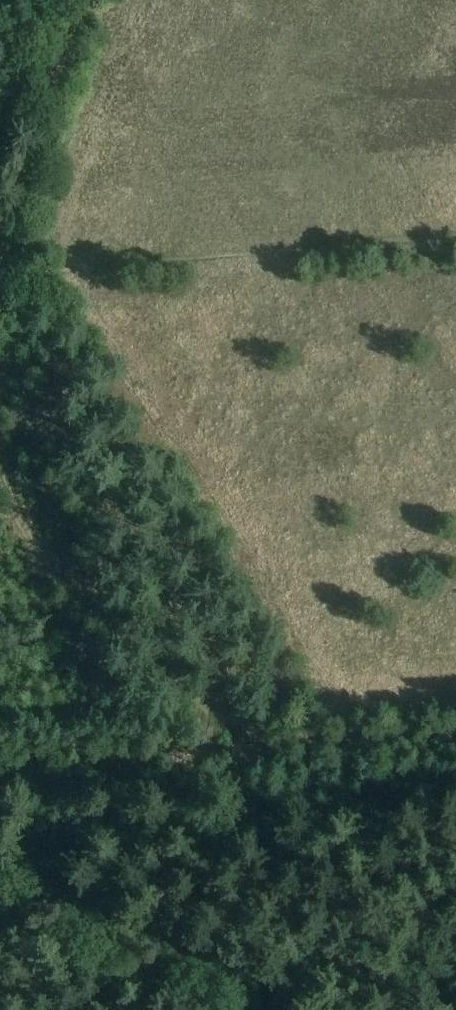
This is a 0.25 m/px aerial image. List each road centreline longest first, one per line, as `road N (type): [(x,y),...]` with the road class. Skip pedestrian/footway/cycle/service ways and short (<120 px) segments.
road 1 (track): [(257,749),(76,594),(19,534),(0,498)]
road 2 (track): [(257,749),(0,769)]
road 3 (track): [(0,210),(64,0)]
road 4 (track): [(455,733),(257,749)]

